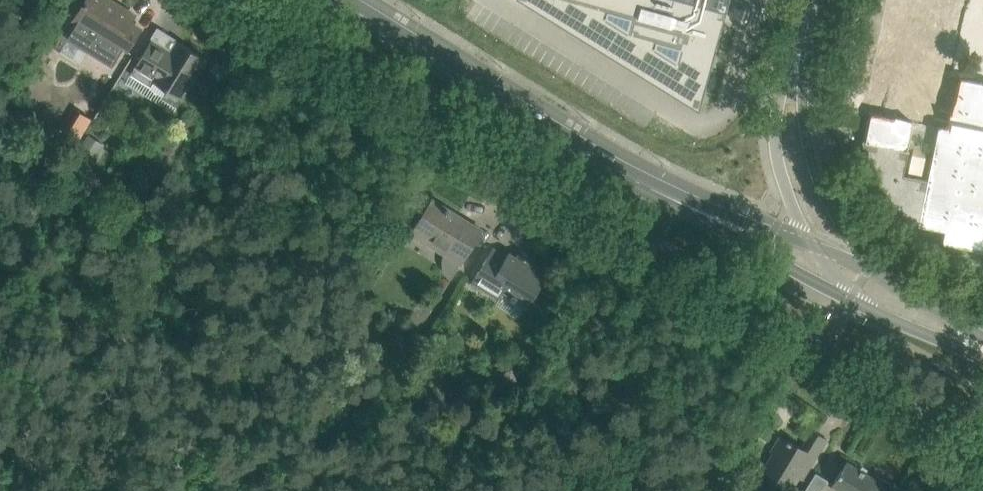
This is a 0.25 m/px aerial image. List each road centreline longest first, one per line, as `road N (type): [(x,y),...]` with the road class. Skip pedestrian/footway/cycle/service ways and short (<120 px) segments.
road 1 (unclassified): [(982,444),(262,0)]
road 2 (tertiary): [(644,177),(345,0)]
road 3 (tertiary): [(644,177),(681,208),(849,299)]
road 4 (unclassified): [(869,267),(813,165),(800,52)]
road 5 (unclassified): [(800,52),(777,107),(779,154),(790,205),(810,239)]
road 6 (tertiary): [(810,239),(644,177)]
road 7 (tertiary): [(849,299),(982,359)]
road 8 (tertiary): [(982,338),(869,267)]

